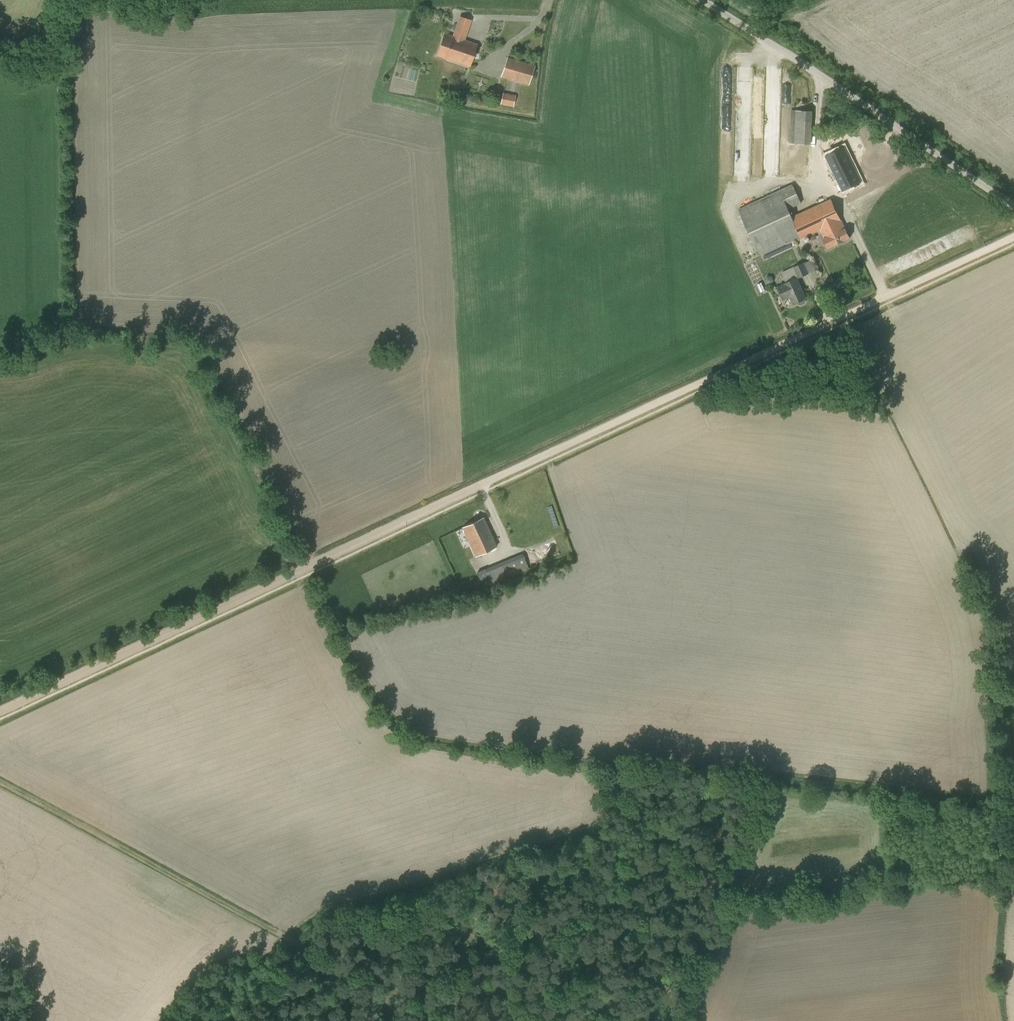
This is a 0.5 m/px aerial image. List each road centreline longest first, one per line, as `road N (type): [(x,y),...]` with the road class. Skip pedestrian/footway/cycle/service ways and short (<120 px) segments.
road 1 (track): [(0,711),(1013,237)]
road 2 (track): [(0,785),(305,955),(420,976),(596,926),(708,881),(738,878)]
road 3 (unclassified): [(1013,206),(700,0)]

